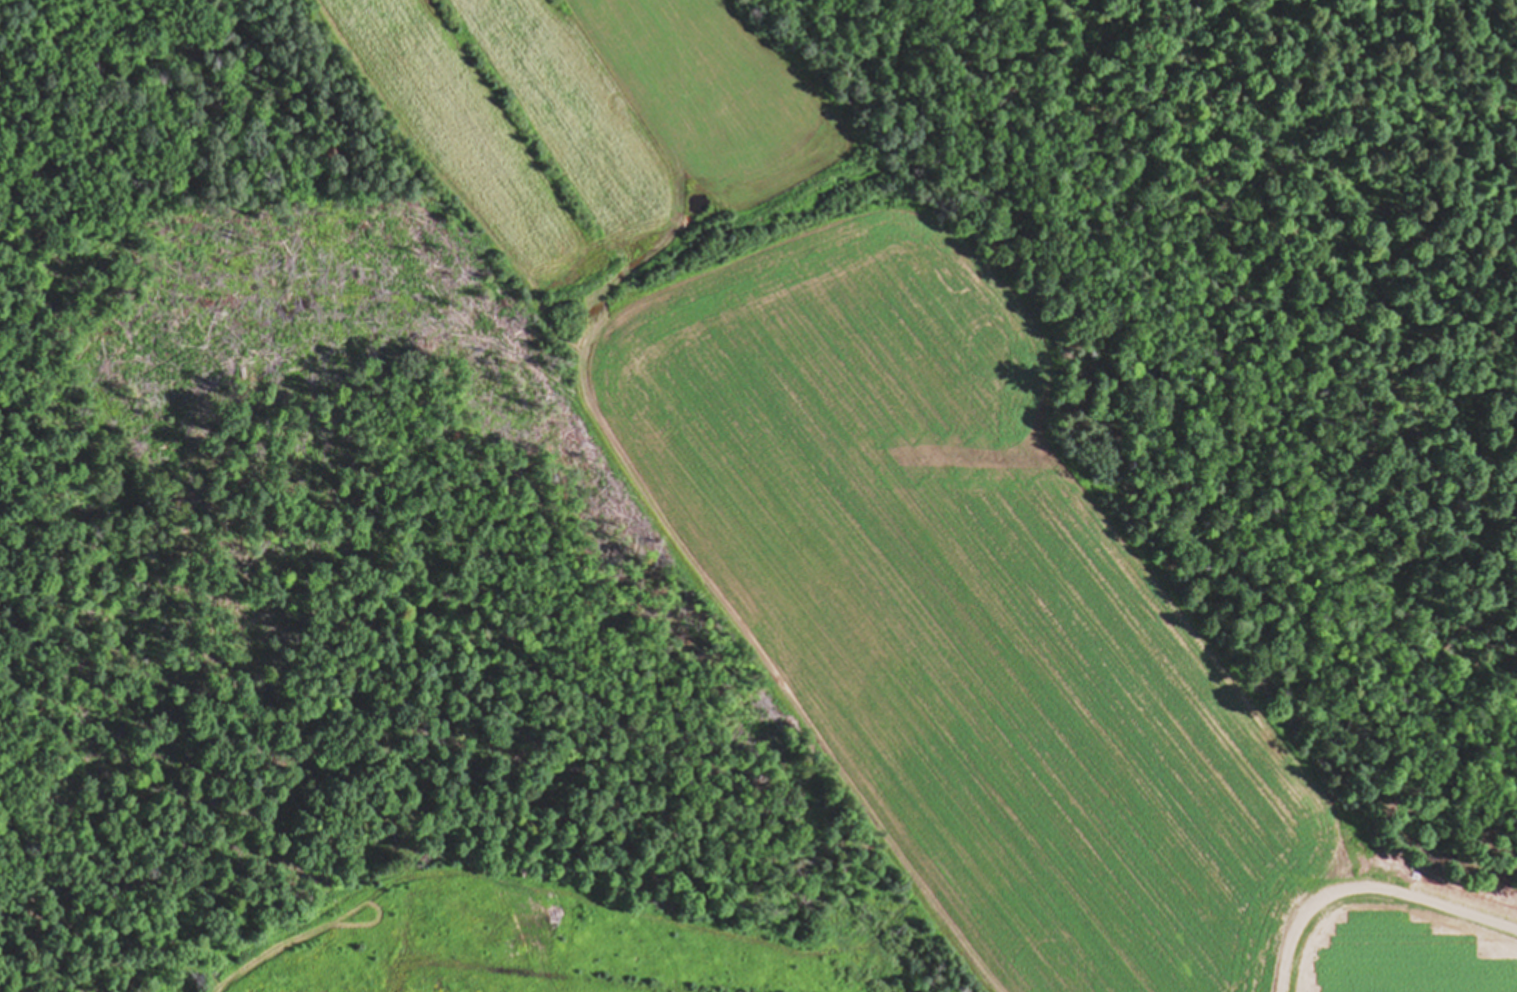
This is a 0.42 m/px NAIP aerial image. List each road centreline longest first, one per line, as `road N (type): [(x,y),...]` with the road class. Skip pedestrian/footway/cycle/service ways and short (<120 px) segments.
road 1 (track): [(1282,991),(1295,922),(1318,897),(1348,886),(1386,886),(1516,931)]

